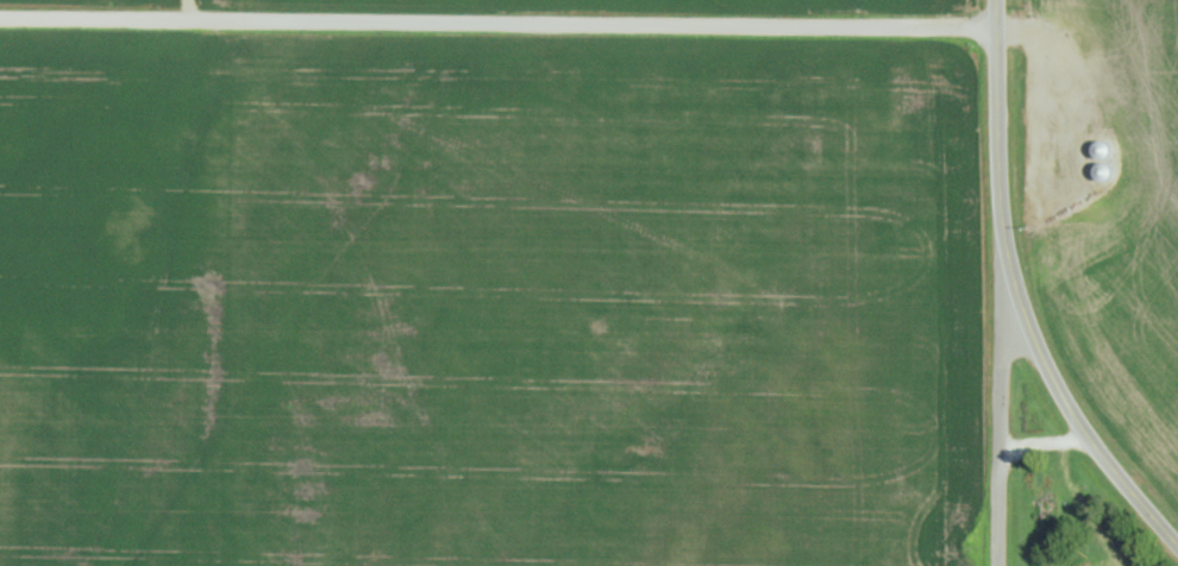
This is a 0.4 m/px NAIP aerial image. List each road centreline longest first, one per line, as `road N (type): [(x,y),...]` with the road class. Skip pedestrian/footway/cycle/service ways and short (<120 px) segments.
road 1 (residential): [(998,26),(0,18)]
road 2 (secondary): [(1177,535),(1086,432),(1022,307),(1000,163),(998,0)]
road 3 (residential): [(1001,565),(1000,163)]
road 4 (track): [(1065,442),(1077,492),(1127,565)]

